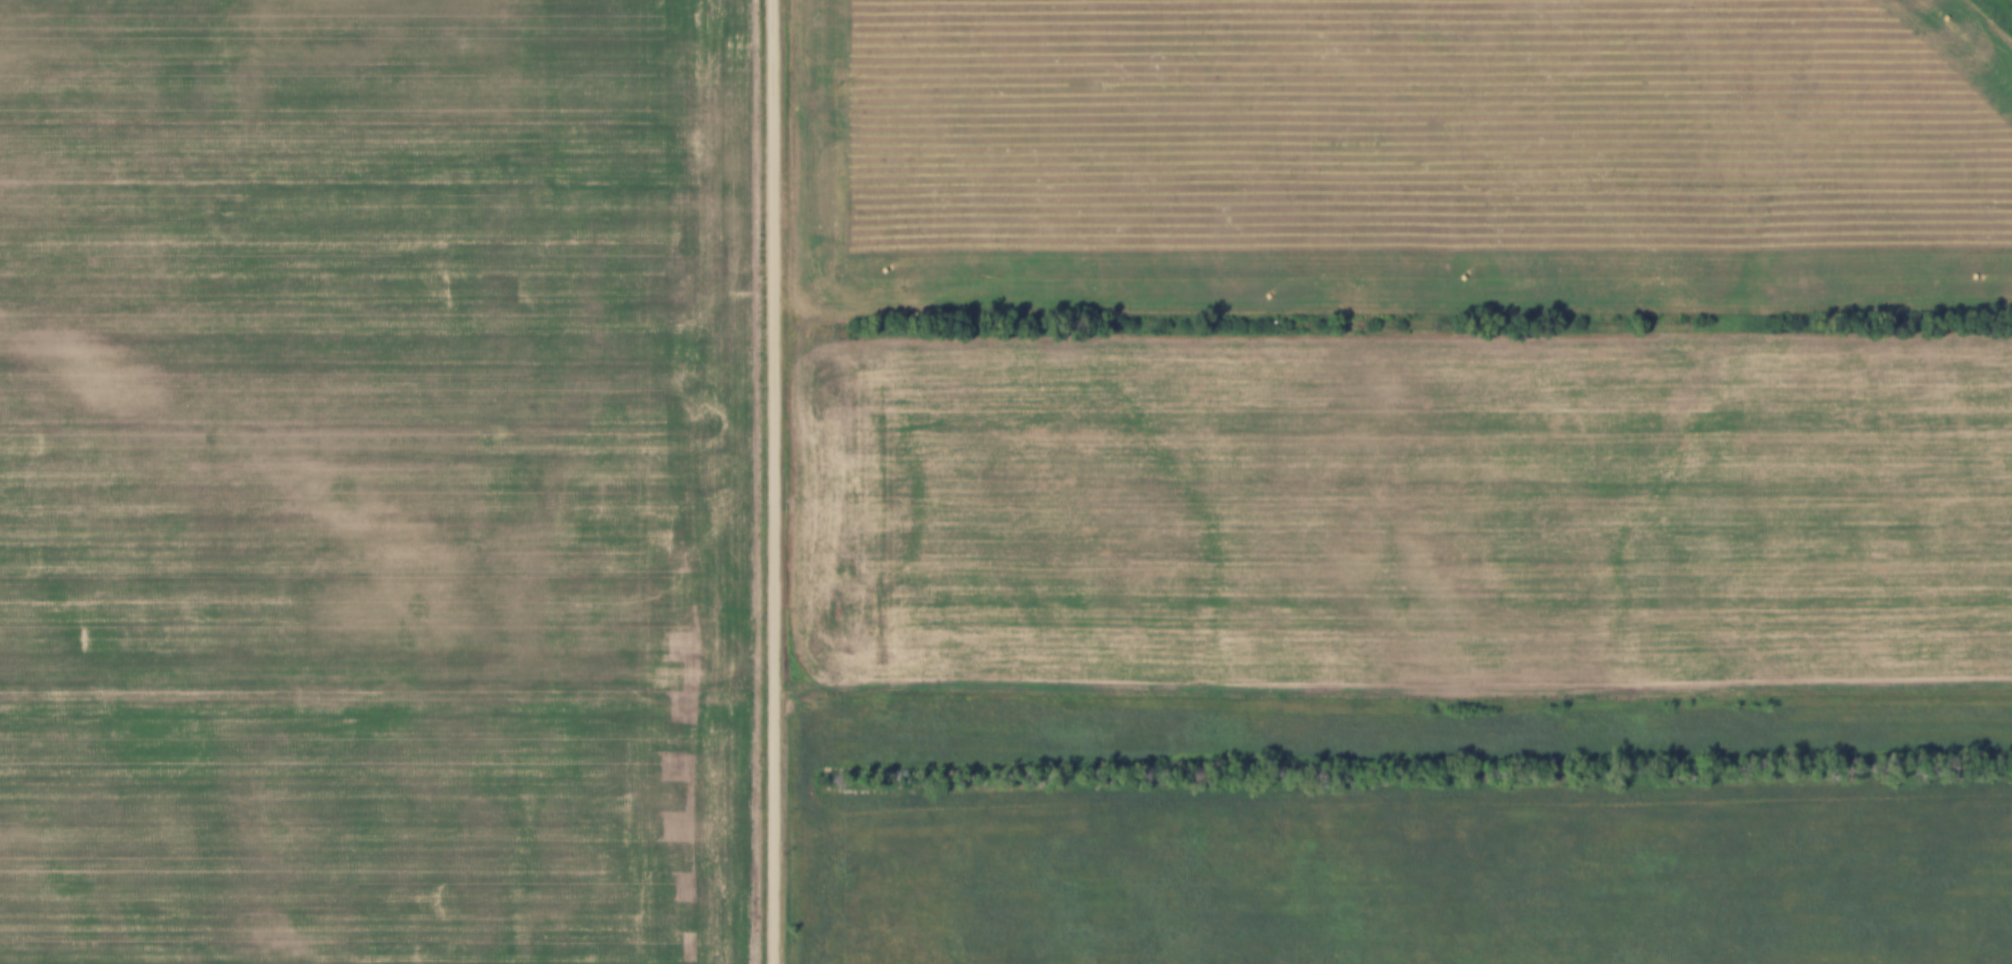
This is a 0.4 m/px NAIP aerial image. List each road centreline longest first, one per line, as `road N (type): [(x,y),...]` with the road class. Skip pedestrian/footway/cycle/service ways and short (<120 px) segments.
road 1 (track): [(2011,697),(0,696)]
road 2 (residential): [(776,963),(772,0)]

